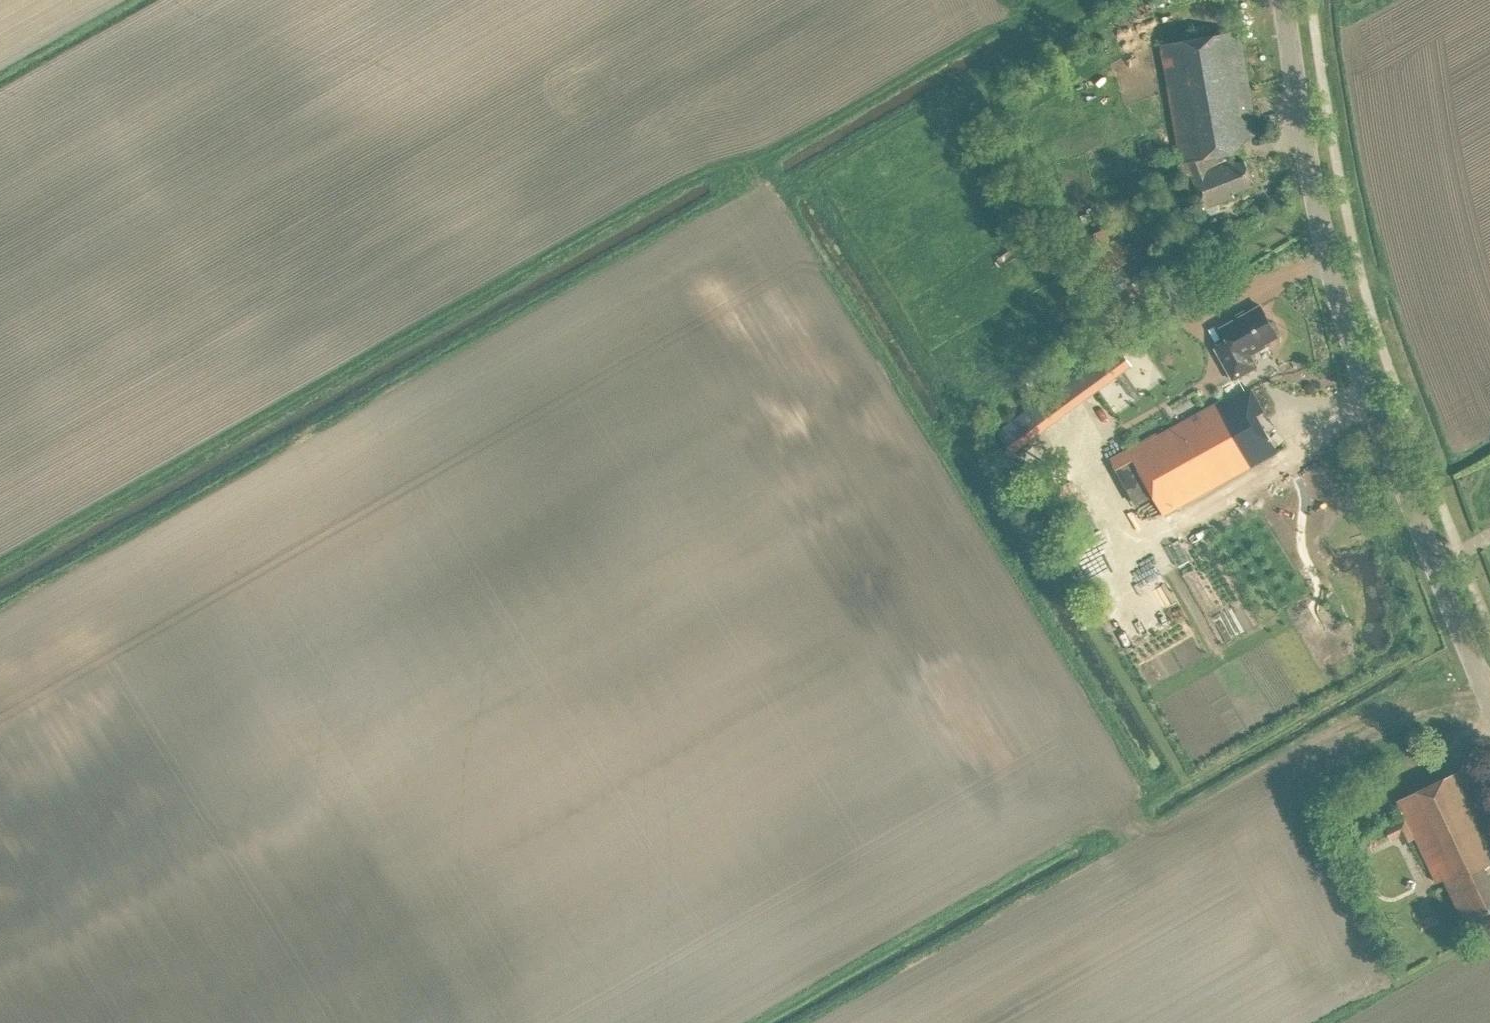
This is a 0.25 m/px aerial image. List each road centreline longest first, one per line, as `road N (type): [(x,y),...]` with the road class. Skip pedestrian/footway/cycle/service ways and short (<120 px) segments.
road 1 (secondary): [(1489,723),(1392,495),(1328,288),(1277,0)]

